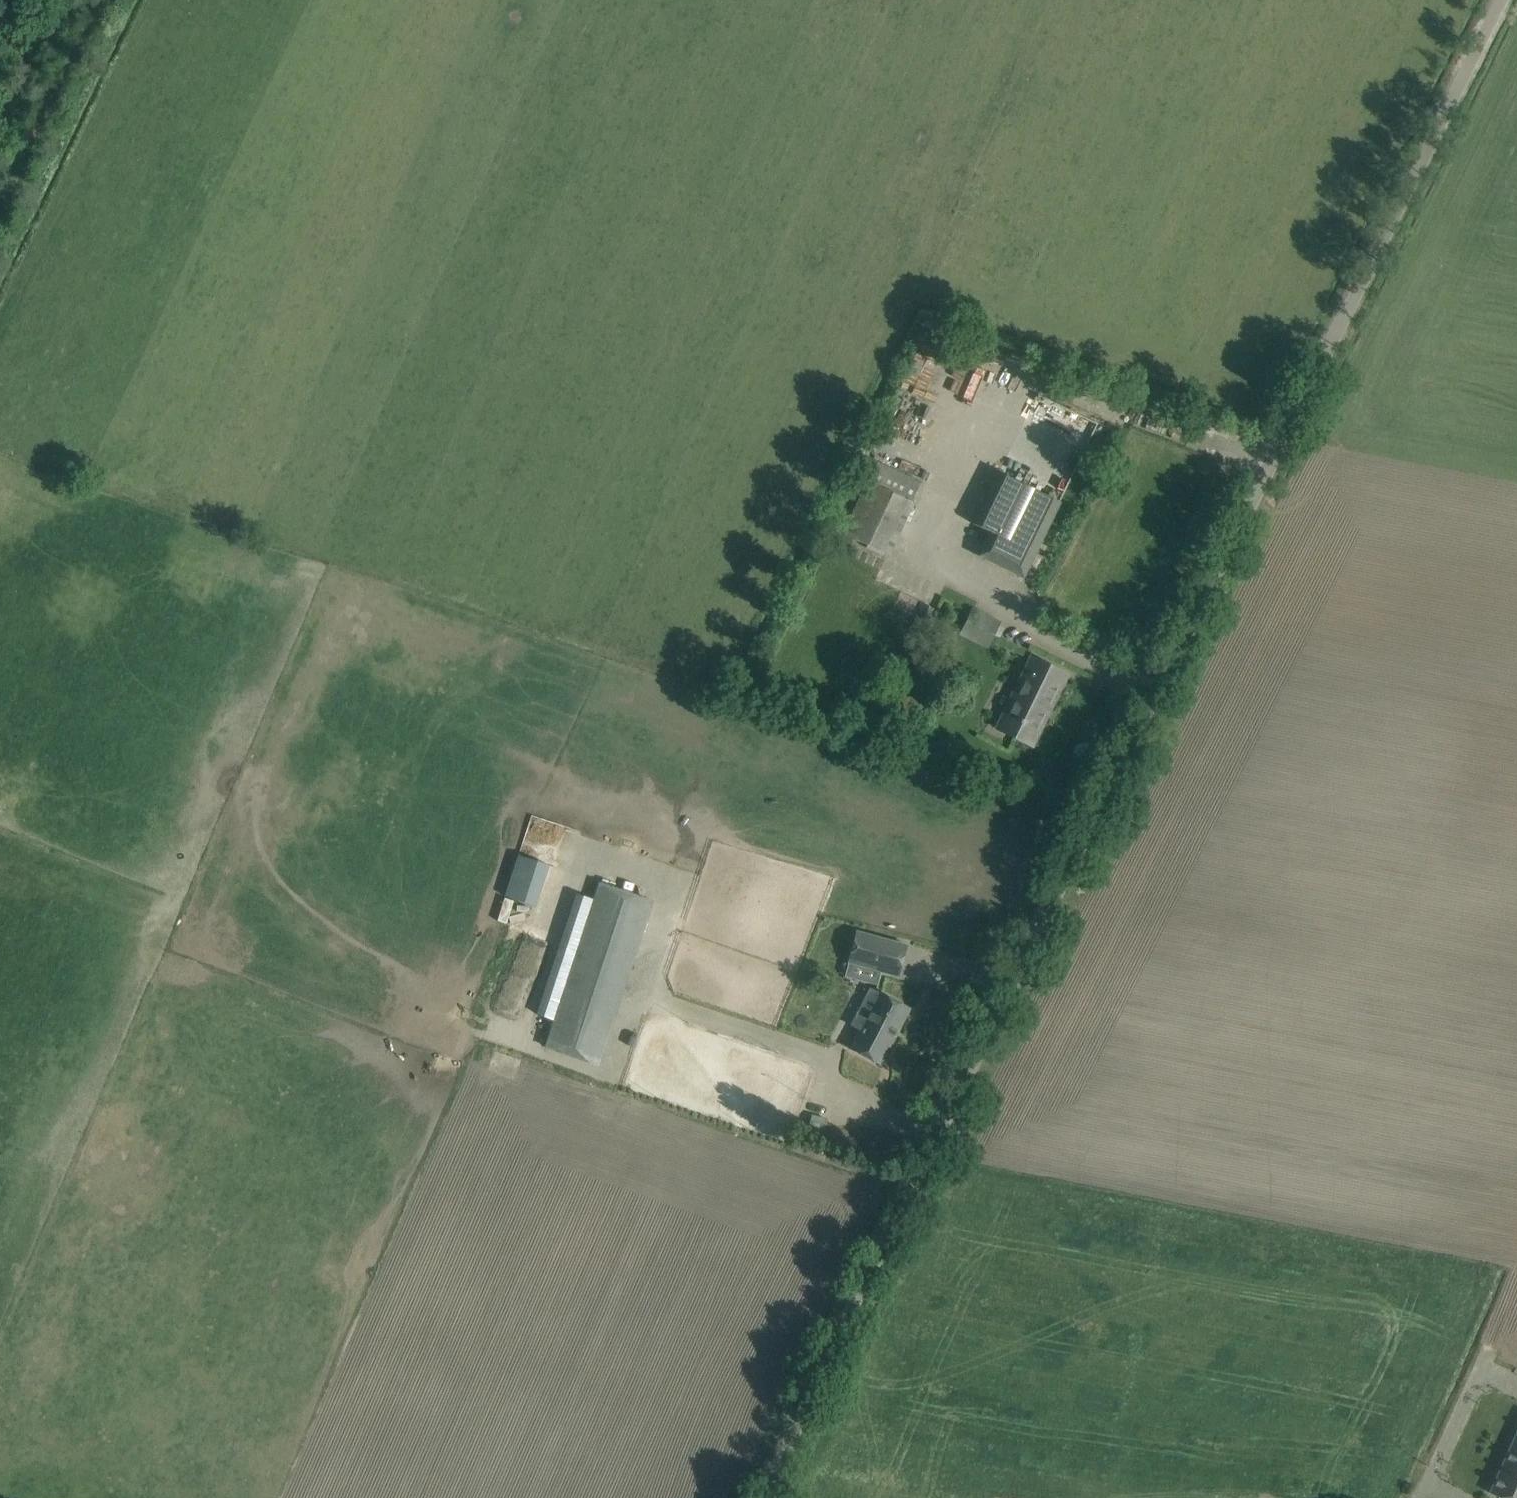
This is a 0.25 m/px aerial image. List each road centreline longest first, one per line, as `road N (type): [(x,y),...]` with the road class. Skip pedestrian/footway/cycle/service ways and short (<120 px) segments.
road 1 (unclassified): [(770,1497),(800,1412),(1501,0)]
road 2 (unclassified): [(1420,1497),(1487,1356)]

